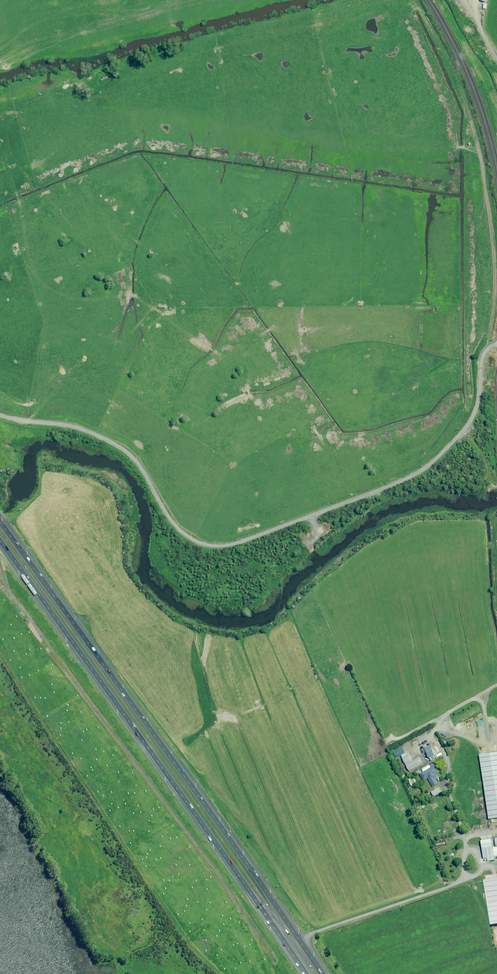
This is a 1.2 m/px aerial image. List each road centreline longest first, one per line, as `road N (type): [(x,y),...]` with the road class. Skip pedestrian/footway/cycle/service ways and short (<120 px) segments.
road 1 (unclassified): [(496,347),(466,430),(419,475),(217,547),(177,528),(129,455),(74,427),(0,416)]
road 2 (motorway): [(305,973),(0,542)]
road 3 (motorway): [(0,524),(291,929)]
road 4 (track): [(451,882),(311,933)]

